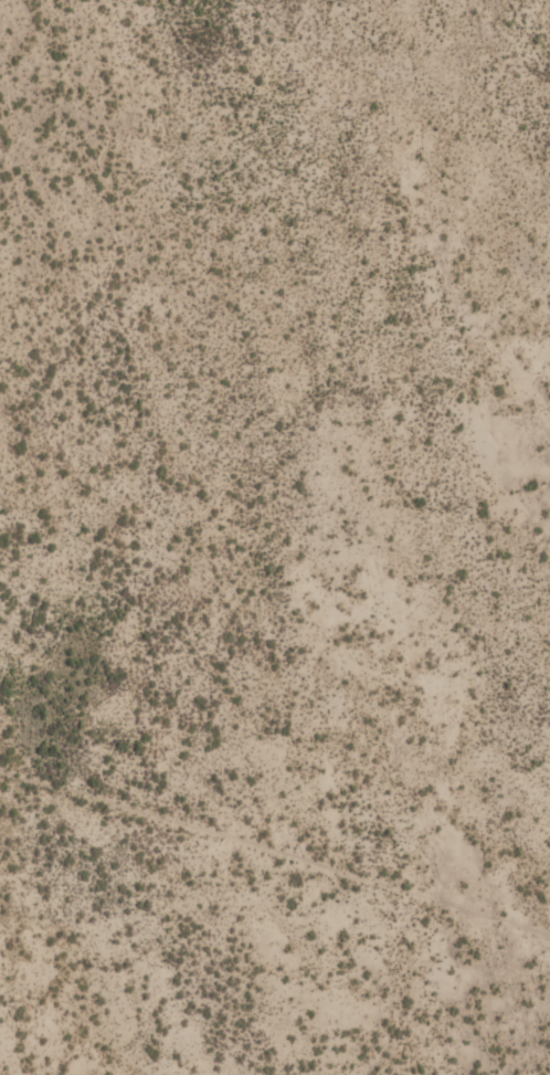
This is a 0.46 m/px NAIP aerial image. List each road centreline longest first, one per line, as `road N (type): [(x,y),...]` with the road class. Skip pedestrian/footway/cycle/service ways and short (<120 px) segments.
road 1 (track): [(0,765),(549,932)]

